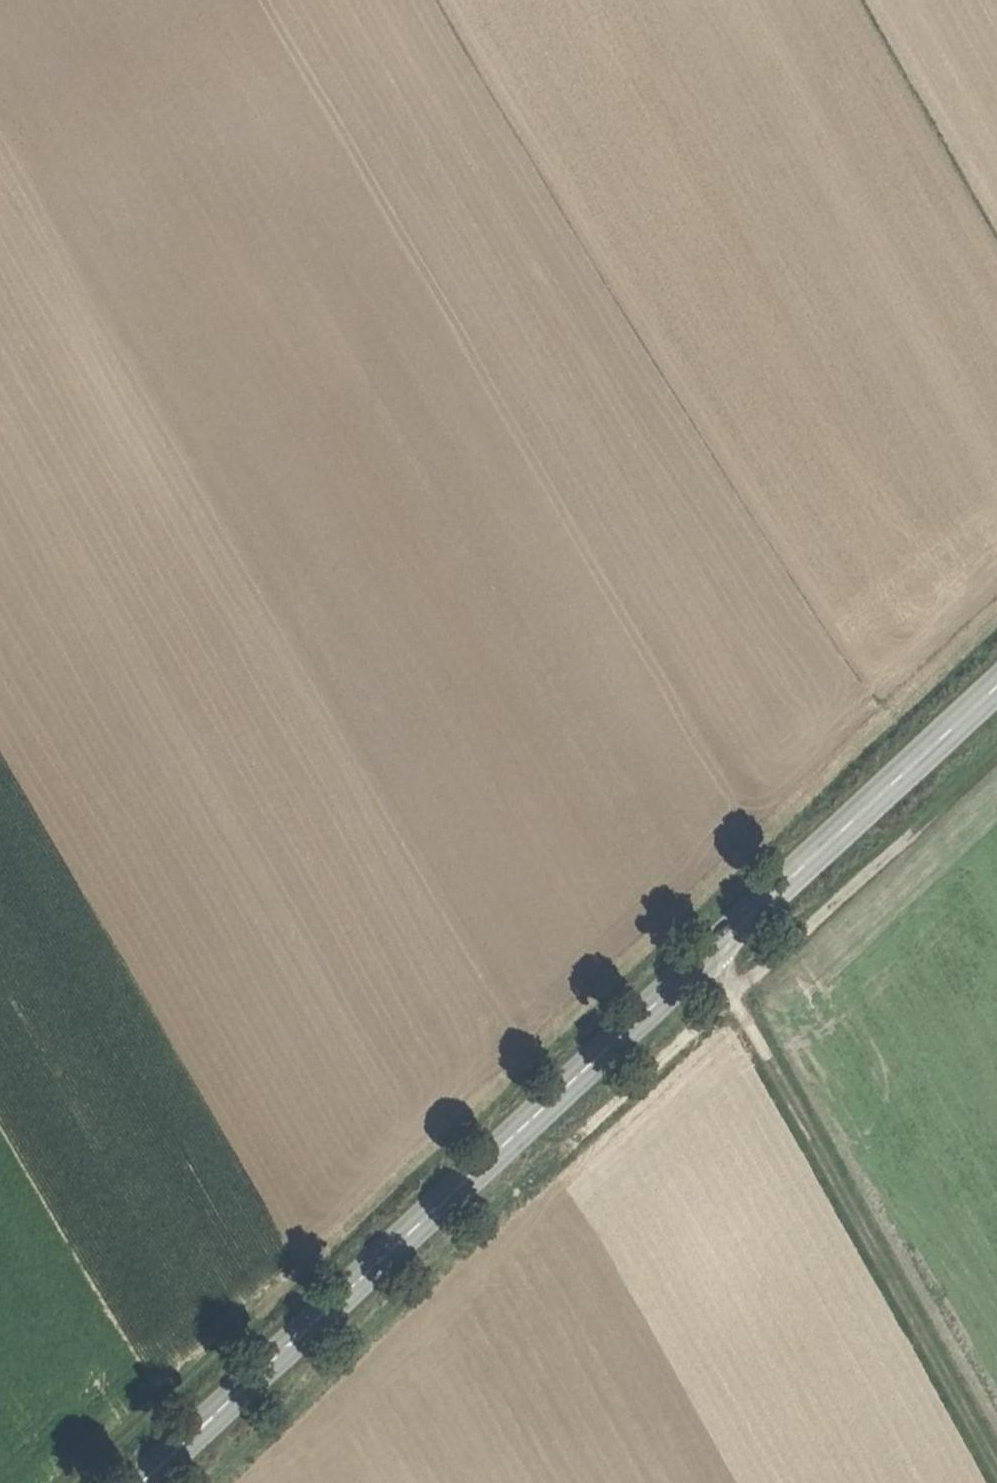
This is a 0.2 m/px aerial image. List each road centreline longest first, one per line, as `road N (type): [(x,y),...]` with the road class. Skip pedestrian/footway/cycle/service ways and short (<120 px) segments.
road 1 (secondary): [(131,1482),(996,684)]
road 2 (track): [(707,952),(996,1460)]

